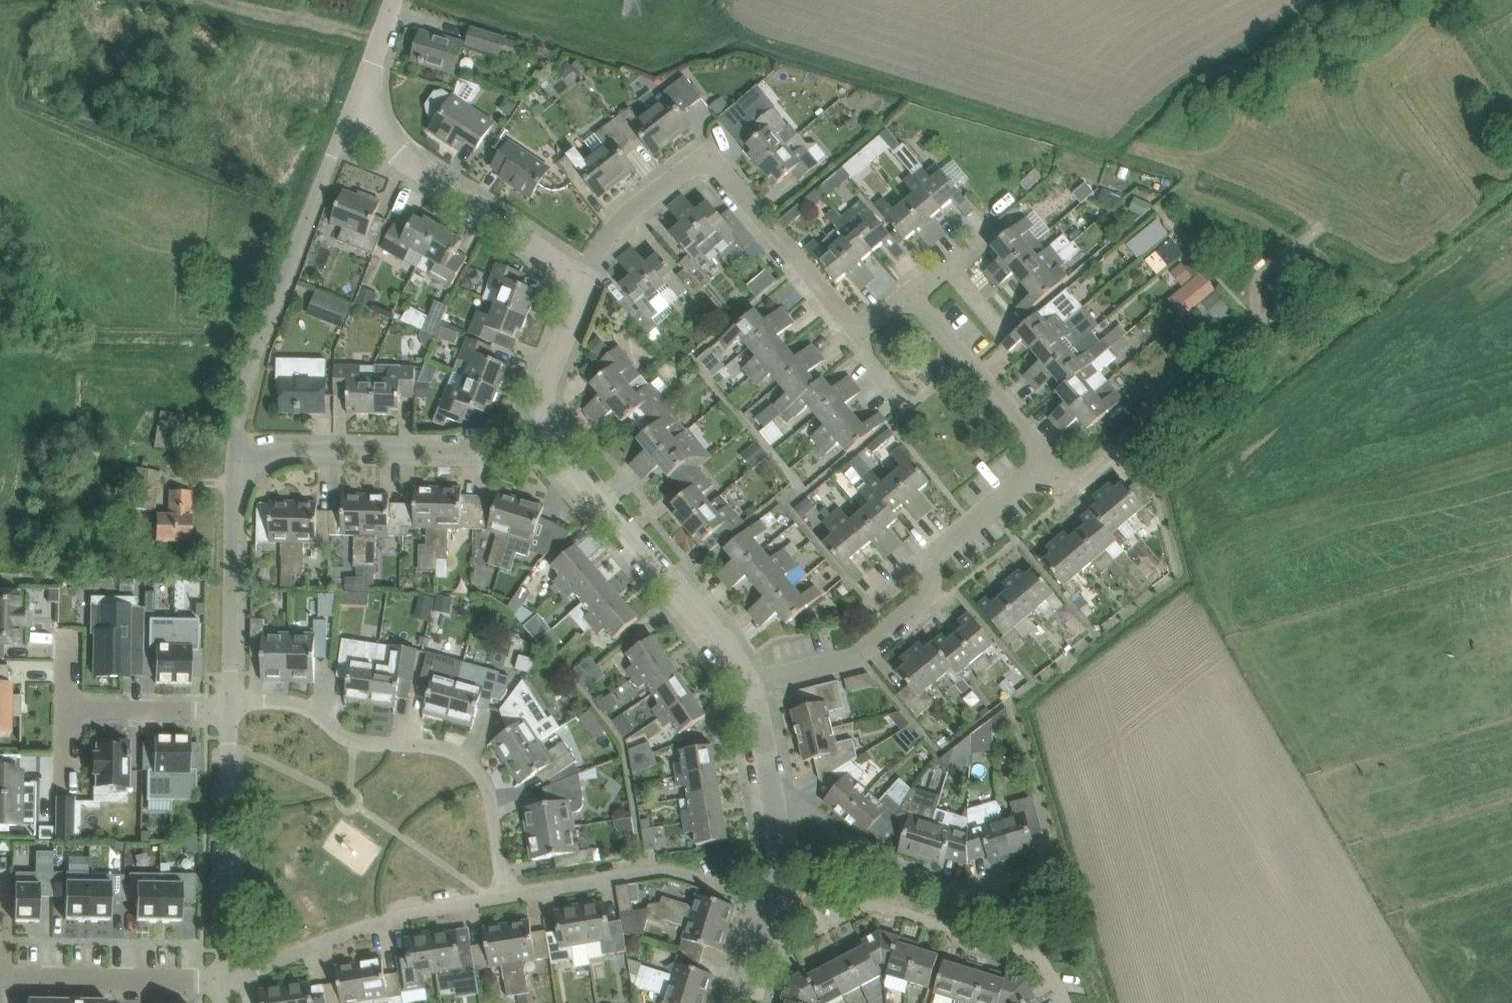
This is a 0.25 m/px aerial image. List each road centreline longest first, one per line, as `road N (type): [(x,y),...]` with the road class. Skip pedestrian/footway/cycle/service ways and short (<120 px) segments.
road 1 (residential): [(859,334),(727,174),(705,164),(683,168),(633,208),(582,280)]
road 2 (residential): [(235,467),(252,362),(359,85)]
road 3 (unclassified): [(506,896),(491,801),(472,763),(431,746),(353,739),(292,702),(229,706)]
road 4 (residential): [(748,683),(860,654),(927,599),(932,553),(1044,459)]
road 5 (residential): [(762,933),(795,944),(868,904),(1040,956),(1064,1002)]
road 6 (residential): [(748,683),(557,446),(546,419)]
road 7 (unclassified): [(235,467),(287,449),(449,451),(546,419)]
road 8 (residential): [(582,280),(397,153),(371,121),(359,85)]
road 9 (residential): [(777,808),(812,812),(863,857),(970,890),(1051,866)]
road 10 (residential): [(224,981),(421,910),(506,896)]
road 11 (residential): [(224,981),(229,706)]
road 12 (residential): [(1044,459),(1071,478),(1256,327)]
road 13 (residential): [(506,896),(667,869),(770,899)]
road 14 (residential): [(229,706),(235,467)]
road 15 (residential): [(1044,459),(908,294)]
road 16 (residential): [(224,981),(16,981)]
road 17 (residential): [(229,706),(64,708)]
road 18 (residential): [(546,419),(545,384),(582,280)]
road 19 (unclassified): [(1321,226),(1260,276),(1256,327)]
road 20 (residential): [(777,808),(748,683)]

